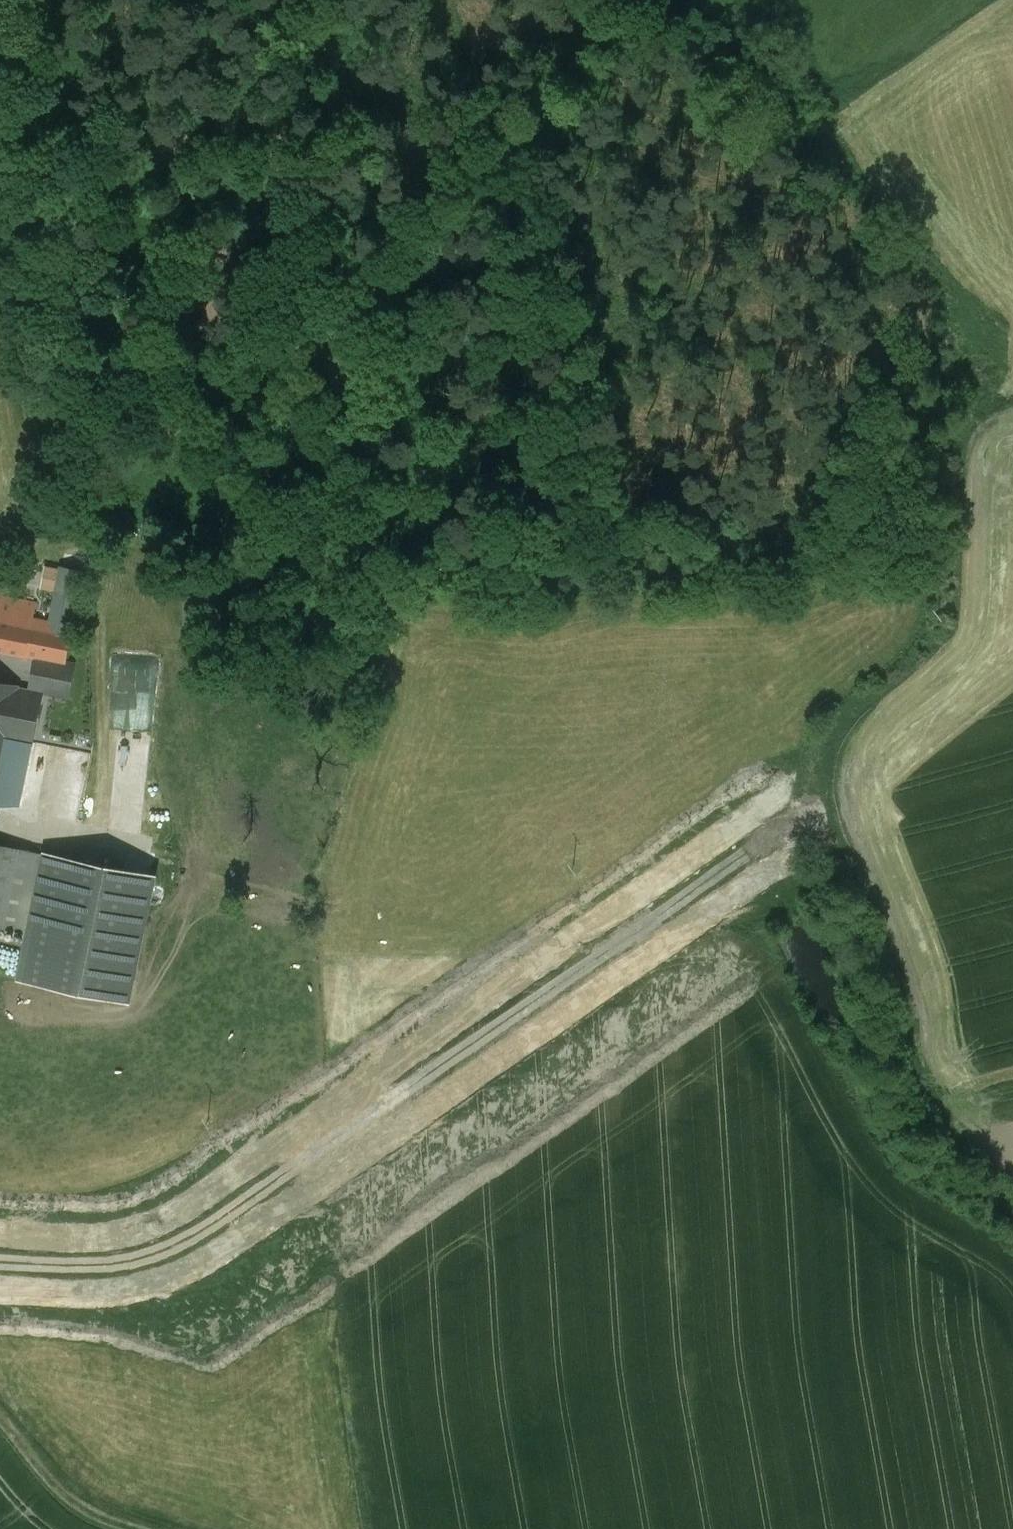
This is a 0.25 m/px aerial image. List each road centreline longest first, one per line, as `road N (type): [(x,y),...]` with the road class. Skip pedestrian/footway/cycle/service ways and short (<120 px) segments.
road 1 (track): [(135,1528),(67,1498),(0,1417)]

